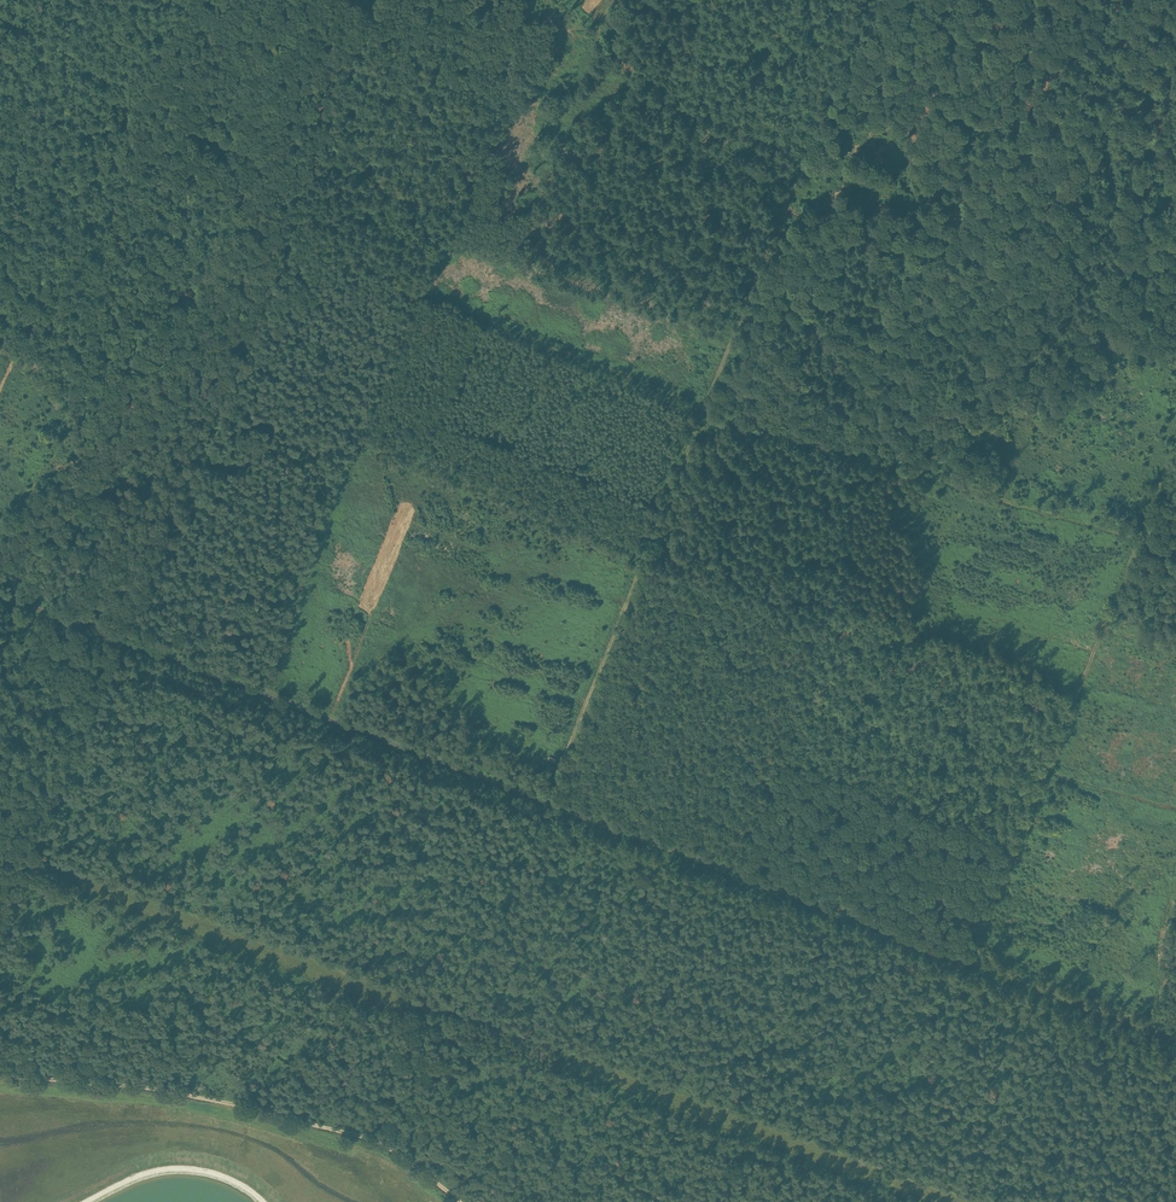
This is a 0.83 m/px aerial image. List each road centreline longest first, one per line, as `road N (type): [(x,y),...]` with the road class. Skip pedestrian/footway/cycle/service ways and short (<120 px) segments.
road 1 (track): [(0,984),(97,1024),(231,1027),(502,1201)]
road 2 (track): [(966,952),(1175,433)]
road 3 (track): [(702,402),(1175,545)]
road 4 (track): [(460,1201),(386,1148),(325,1128),(184,1093),(0,1075)]
road 5 (track): [(302,168),(272,183),(167,302),(0,523)]
road 6 (track): [(276,229),(702,402)]
road 7 (track): [(545,794),(116,632)]
road 8 (track): [(966,952),(545,794)]
road 9 (track): [(702,402),(863,0)]
road 10 (track): [(545,794),(702,402)]
road 11 (track): [(0,115),(276,229)]
road 12 (track): [(1175,1032),(966,952)]
road 13 (track): [(366,7),(302,168)]
road 14 (track): [(116,632),(0,589)]

